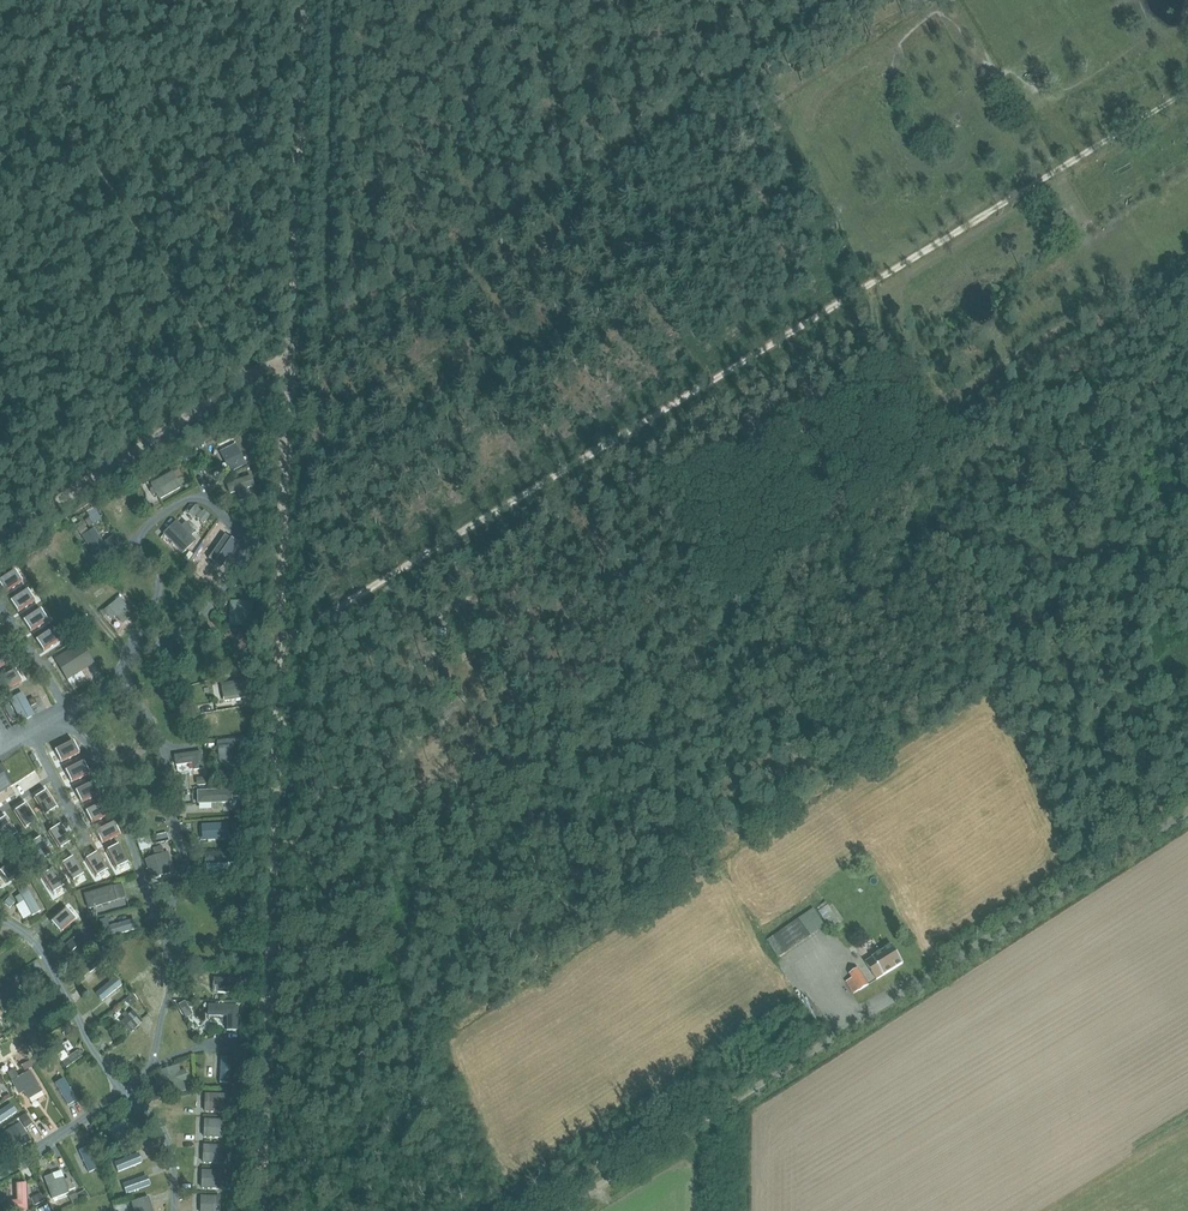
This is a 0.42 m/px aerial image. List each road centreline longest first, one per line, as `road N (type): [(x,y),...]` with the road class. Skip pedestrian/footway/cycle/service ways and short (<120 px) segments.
road 1 (track): [(282,642),(1186,88)]
road 2 (track): [(262,1210),(292,371)]
road 3 (track): [(562,1210),(1187,816)]
road 4 (track): [(292,371),(307,0)]
road 5 (unclassified): [(0,554),(292,371)]

